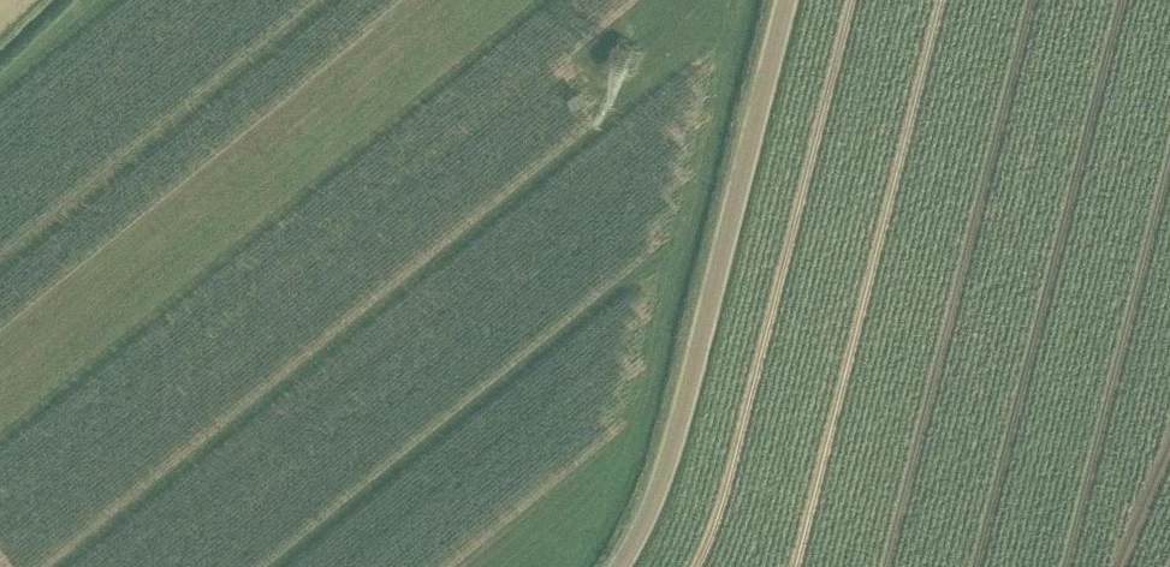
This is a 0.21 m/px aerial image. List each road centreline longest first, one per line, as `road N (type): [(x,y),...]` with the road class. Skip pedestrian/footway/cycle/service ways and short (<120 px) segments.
road 1 (unclassified): [(615,566),(661,483),(701,381),(795,0)]

